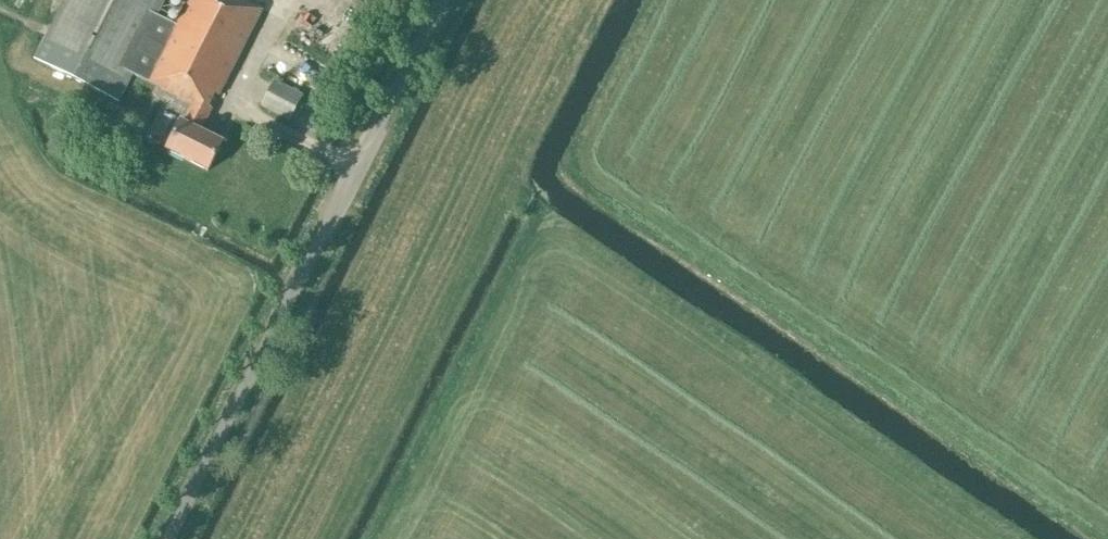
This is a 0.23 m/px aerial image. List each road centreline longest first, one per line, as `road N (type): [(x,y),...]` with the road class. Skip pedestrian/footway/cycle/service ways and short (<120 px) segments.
road 1 (unclassified): [(174,538),(445,0)]

